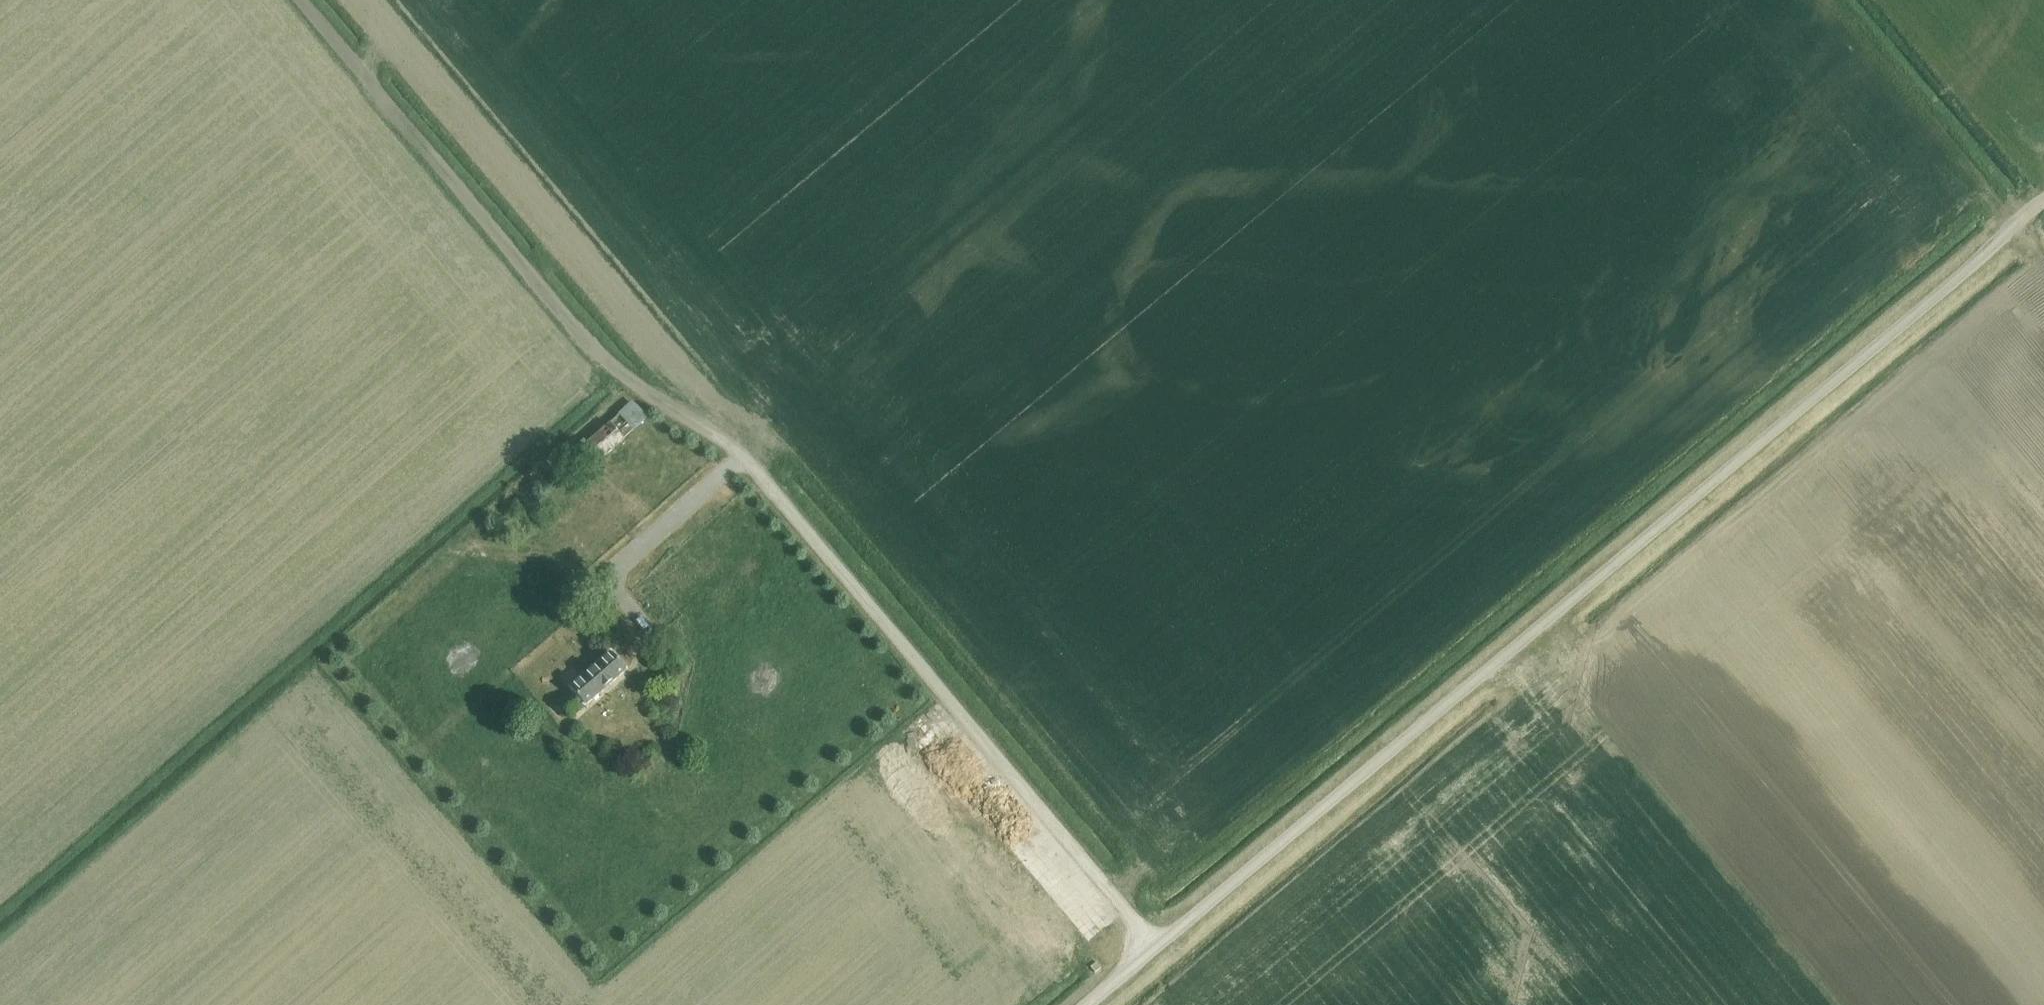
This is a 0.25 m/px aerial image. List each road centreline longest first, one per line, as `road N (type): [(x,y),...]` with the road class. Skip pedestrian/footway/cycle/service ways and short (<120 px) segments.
road 1 (unclassified): [(1155,946),(2043,204)]
road 2 (unclassified): [(1155,946),(747,459),(613,367)]
road 3 (track): [(613,367),(299,0)]

